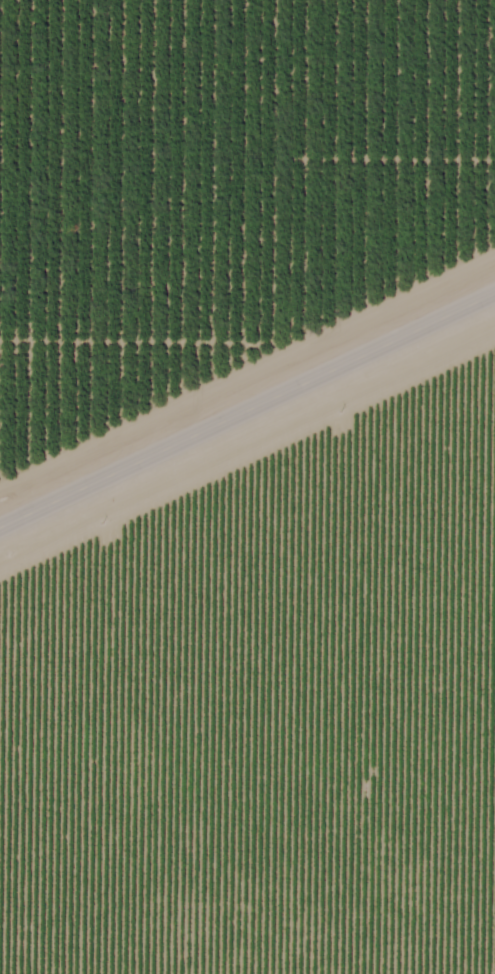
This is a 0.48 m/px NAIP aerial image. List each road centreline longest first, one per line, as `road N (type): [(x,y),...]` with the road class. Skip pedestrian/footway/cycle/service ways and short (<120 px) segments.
road 1 (tertiary): [(0,532),(494,298)]

